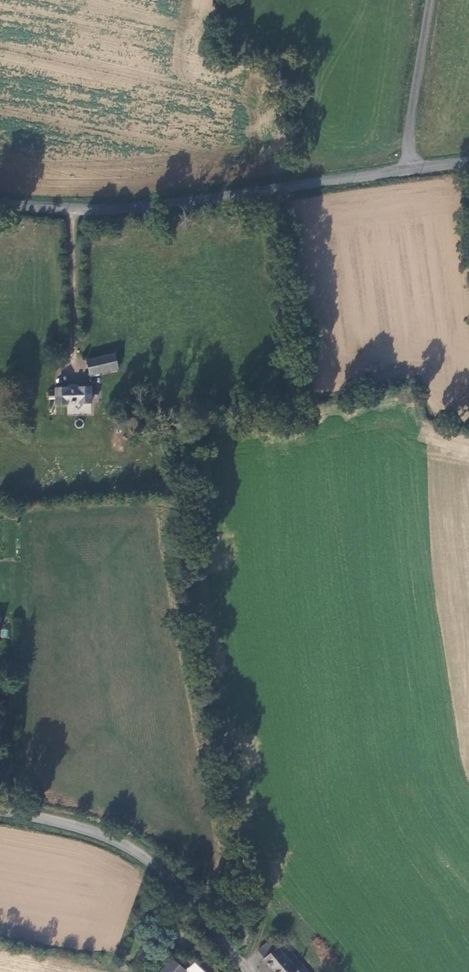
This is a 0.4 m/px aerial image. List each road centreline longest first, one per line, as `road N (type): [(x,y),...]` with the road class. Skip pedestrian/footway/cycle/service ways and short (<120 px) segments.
road 1 (unclassified): [(75,198),(146,205),(468,165)]
road 2 (unclassified): [(246,971),(152,863),(0,817)]
road 3 (track): [(400,175),(428,0)]
road 4 (residential): [(75,198),(70,369)]

